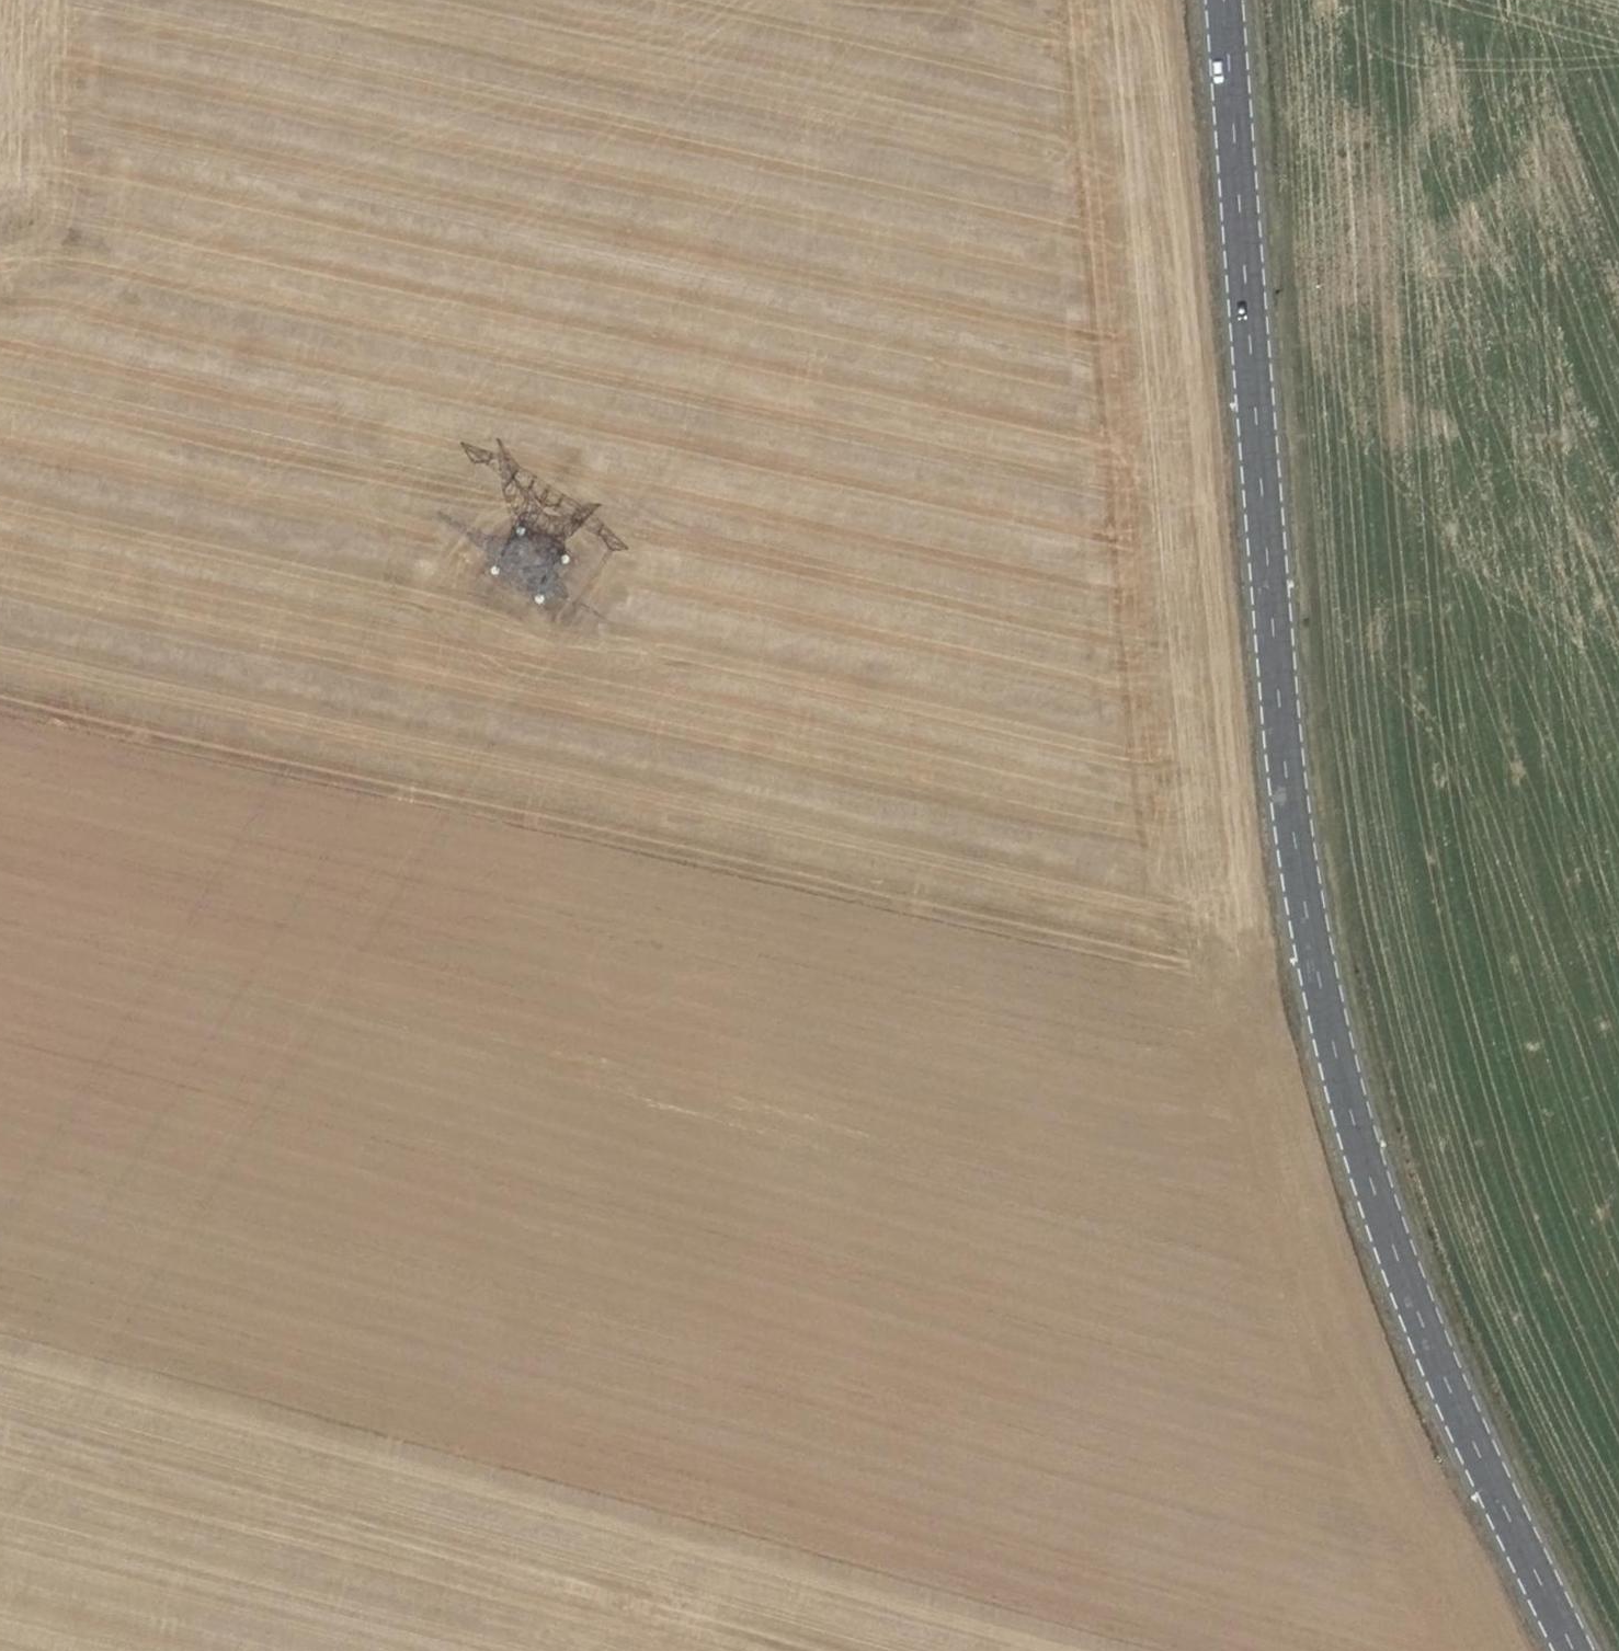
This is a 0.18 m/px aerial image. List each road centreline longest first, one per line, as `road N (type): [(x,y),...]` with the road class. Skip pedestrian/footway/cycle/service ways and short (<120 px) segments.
road 1 (secondary): [(1223,0),(1288,727),(1321,953),(1385,1208),(1482,1452),(1580,1650)]
road 2 (track): [(494,539),(0,164)]

